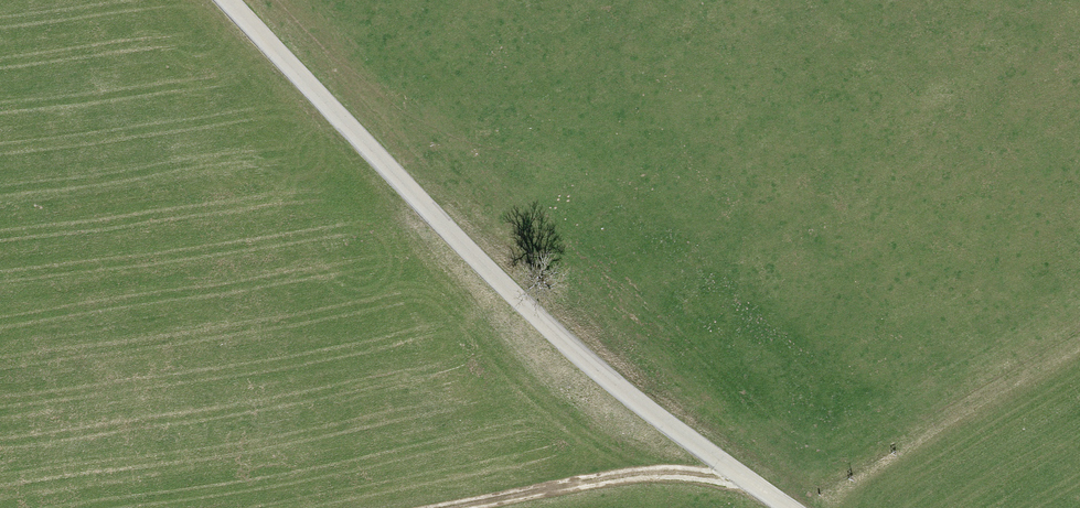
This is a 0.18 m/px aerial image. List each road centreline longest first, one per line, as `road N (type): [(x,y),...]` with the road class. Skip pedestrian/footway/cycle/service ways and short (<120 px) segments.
road 1 (unclassified): [(782,507),(613,391),(223,0)]
road 2 (track): [(461,507),(626,481),(734,478)]

